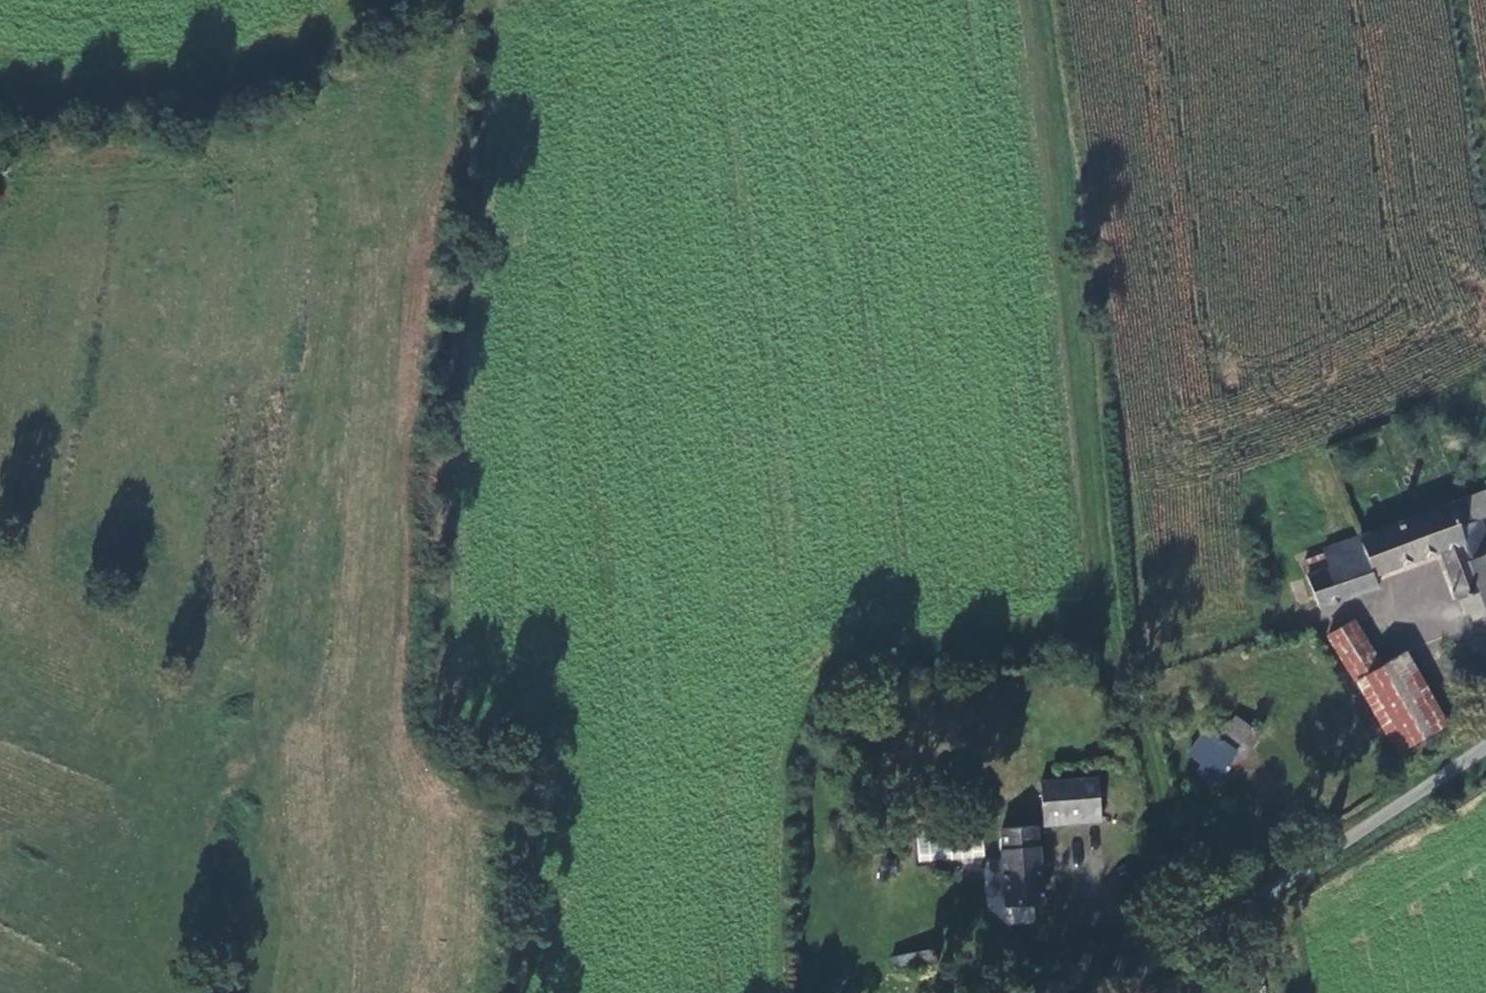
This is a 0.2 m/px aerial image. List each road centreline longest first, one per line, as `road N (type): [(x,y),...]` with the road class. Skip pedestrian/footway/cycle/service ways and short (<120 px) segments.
road 1 (unclassified): [(1485,744),(1293,872),(997,992)]

